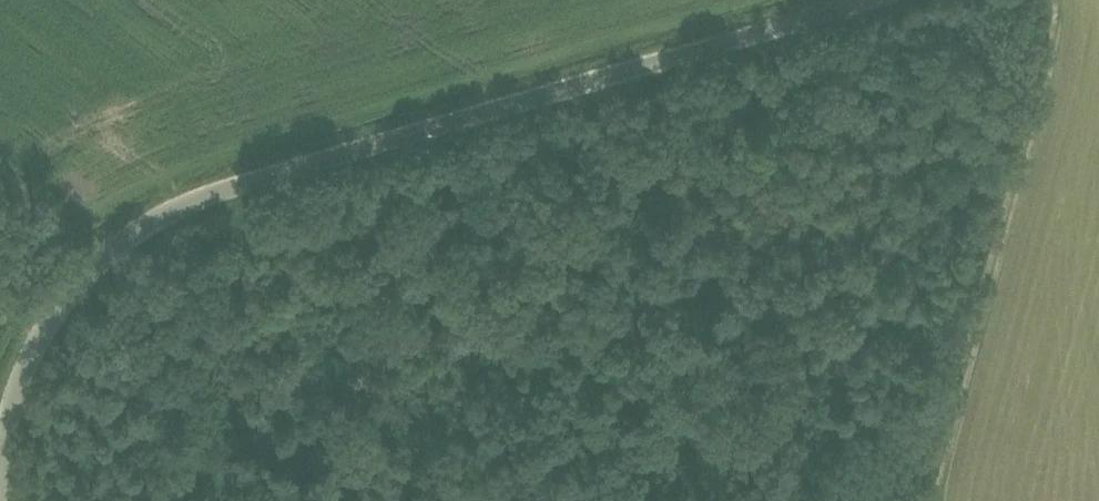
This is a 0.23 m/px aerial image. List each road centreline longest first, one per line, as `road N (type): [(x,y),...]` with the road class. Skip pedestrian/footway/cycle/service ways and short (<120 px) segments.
road 1 (unclassified): [(2,500),(0,439),(24,357),(98,254),(182,206),(259,180),(868,0)]

